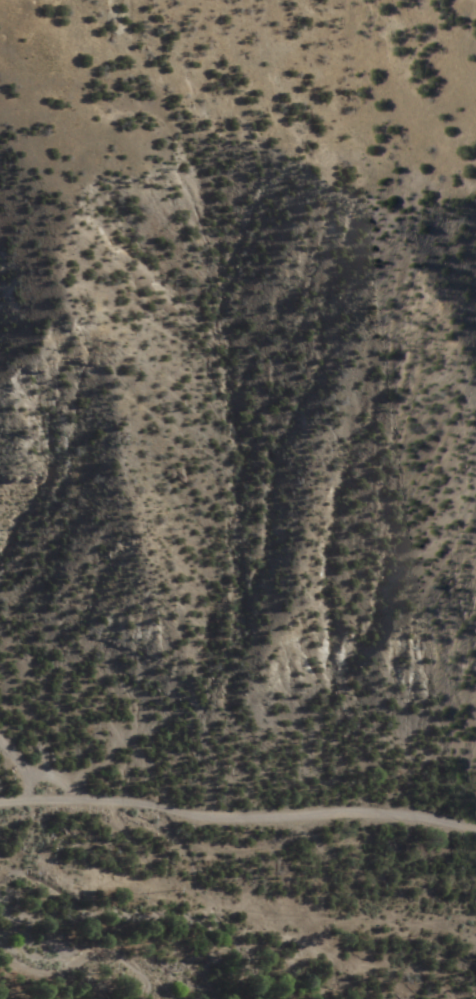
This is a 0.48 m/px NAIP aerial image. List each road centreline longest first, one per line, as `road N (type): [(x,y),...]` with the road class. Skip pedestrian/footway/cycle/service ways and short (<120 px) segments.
road 1 (residential): [(0,824),(475,862)]

